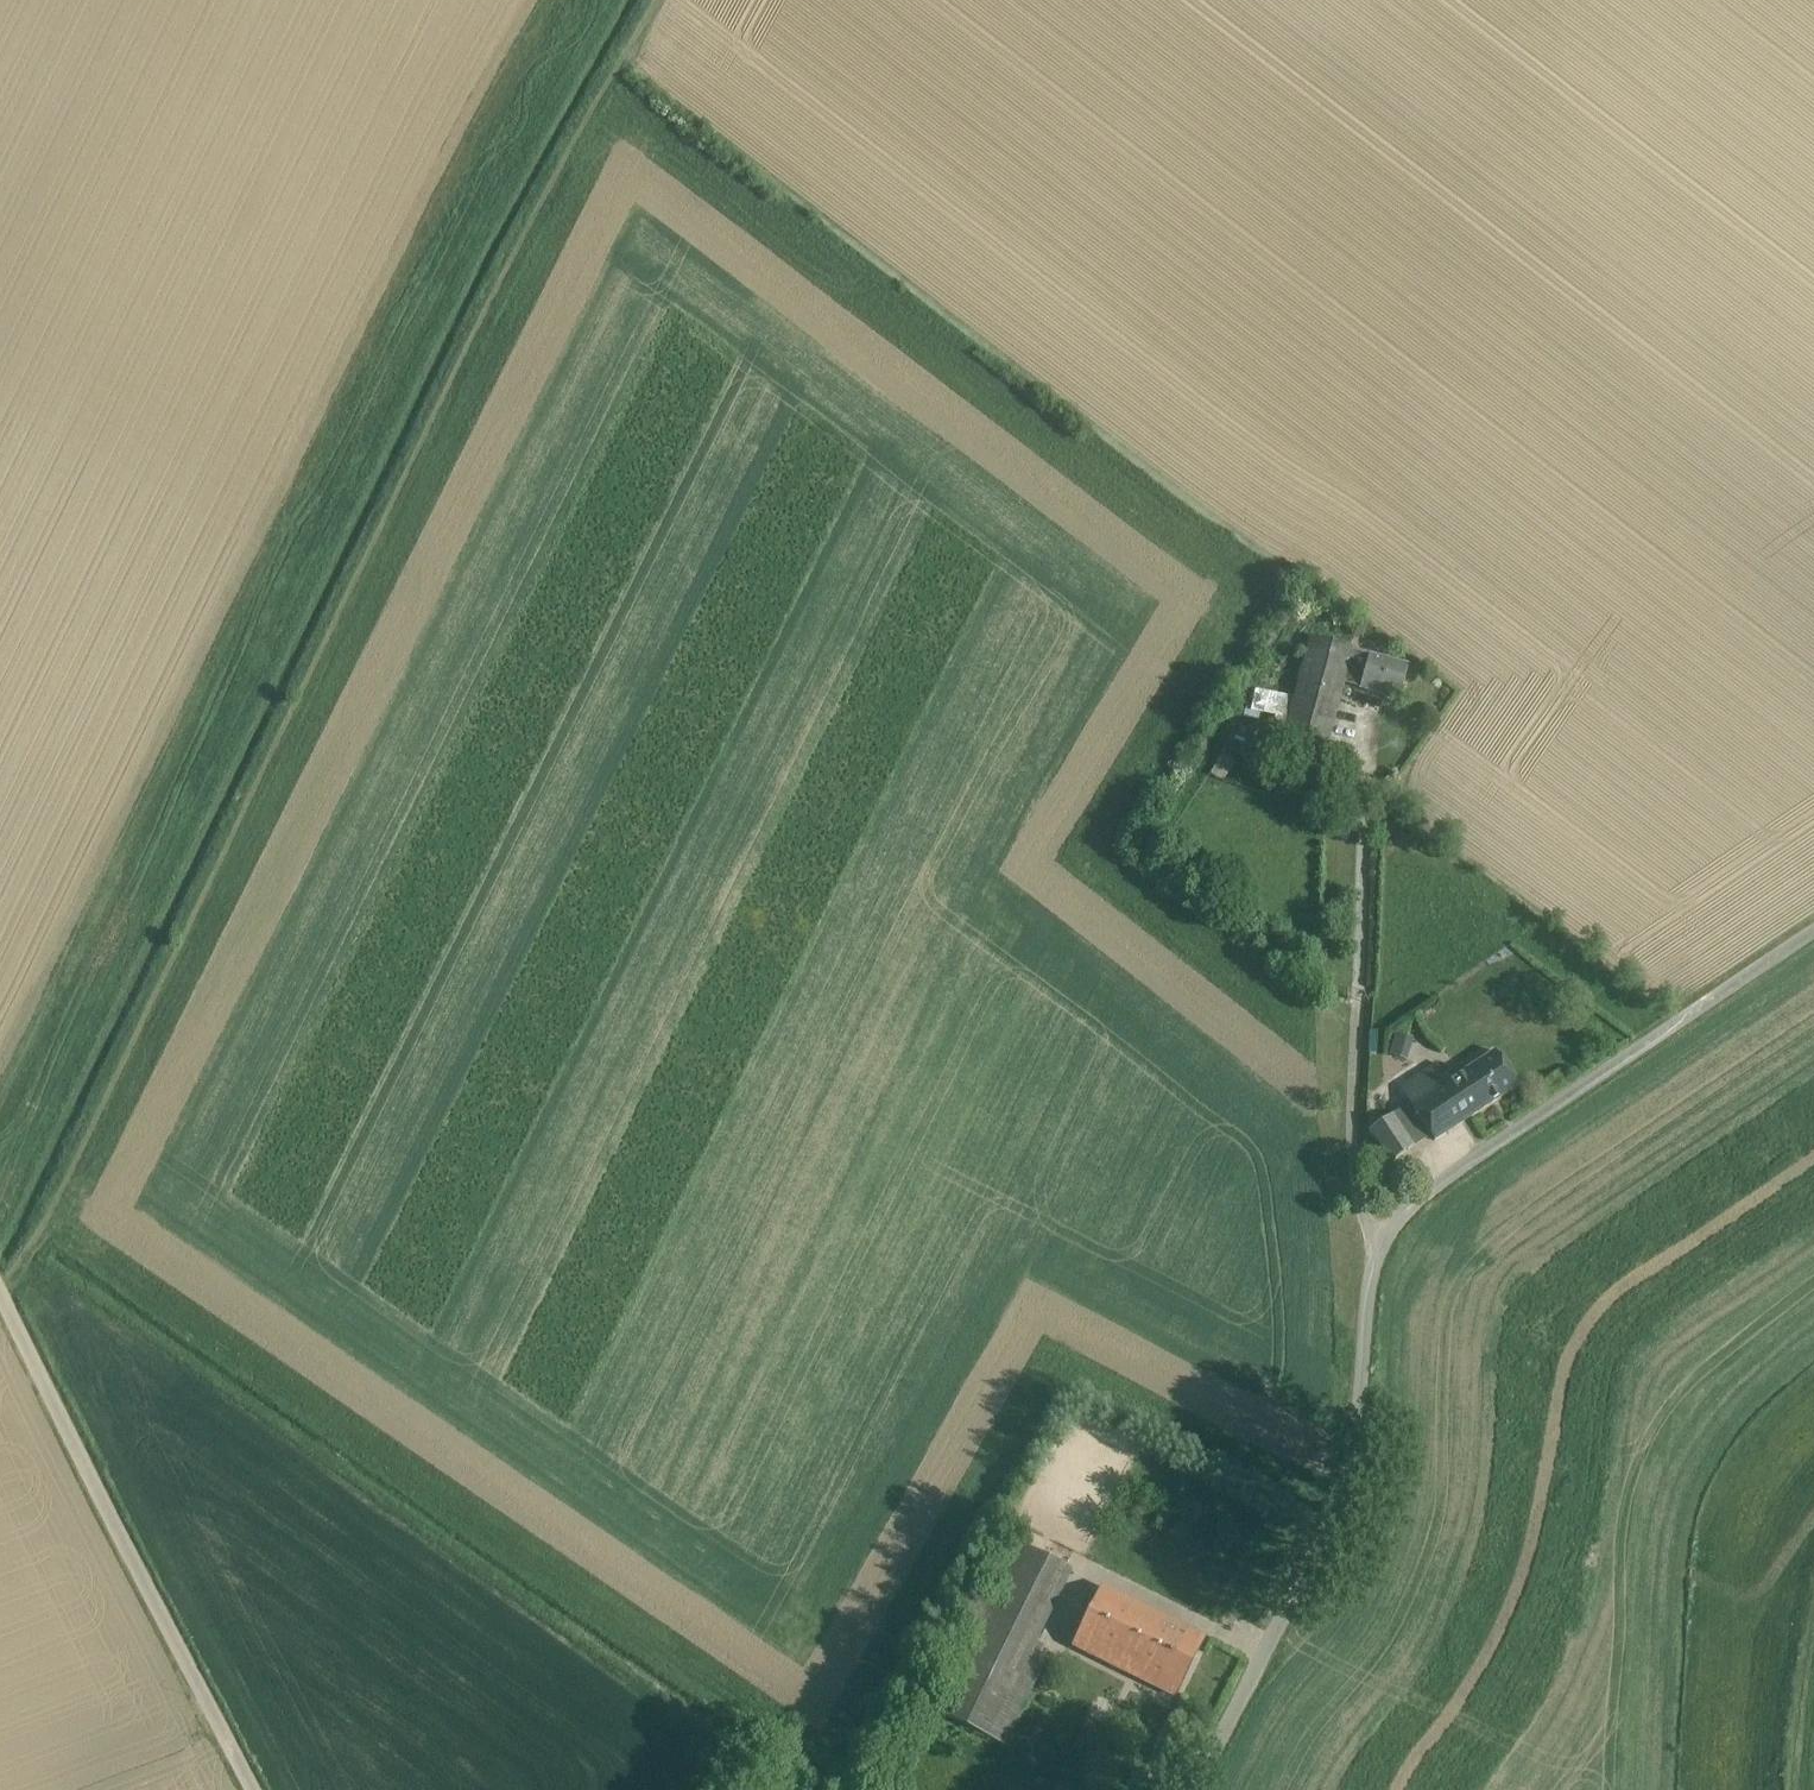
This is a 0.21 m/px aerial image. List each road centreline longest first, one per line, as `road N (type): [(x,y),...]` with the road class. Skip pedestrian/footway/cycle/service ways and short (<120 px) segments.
road 1 (unclassified): [(1194,1789),(1326,1529),(1354,1434),(1374,1269),(1393,1222),(1441,1181),(1813,930)]
road 2 (unclassified): [(253,1789),(0,1293)]

